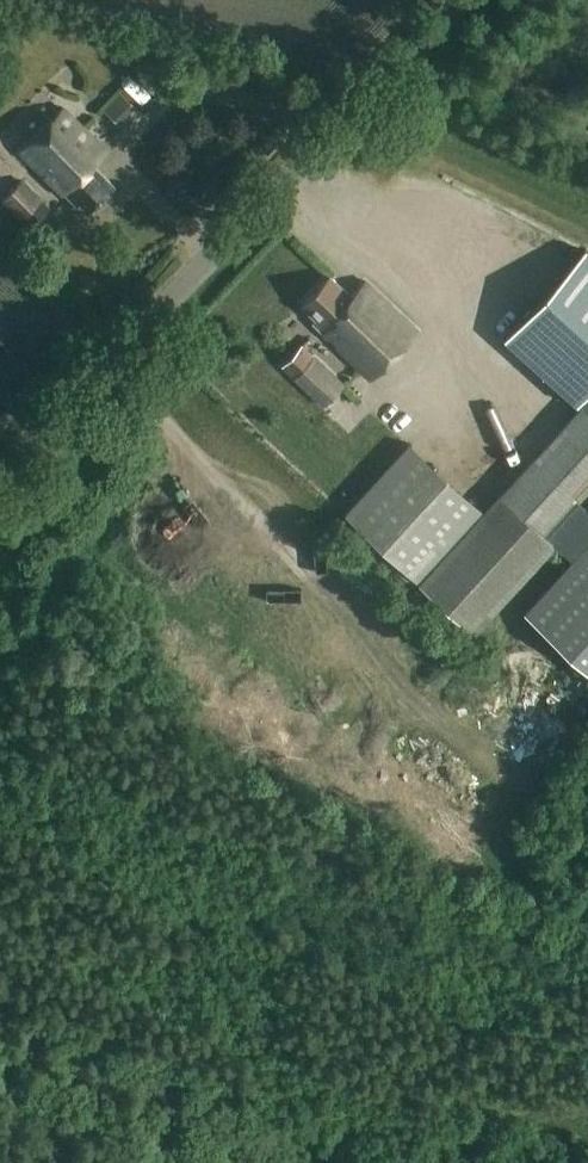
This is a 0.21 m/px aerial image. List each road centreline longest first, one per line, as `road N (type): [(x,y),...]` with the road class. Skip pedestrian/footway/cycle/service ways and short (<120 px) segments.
road 1 (track): [(587,920),(524,873),(505,842),(499,817),(509,751),(309,578),(105,364)]
road 2 (tertiary): [(0,471),(463,0)]

